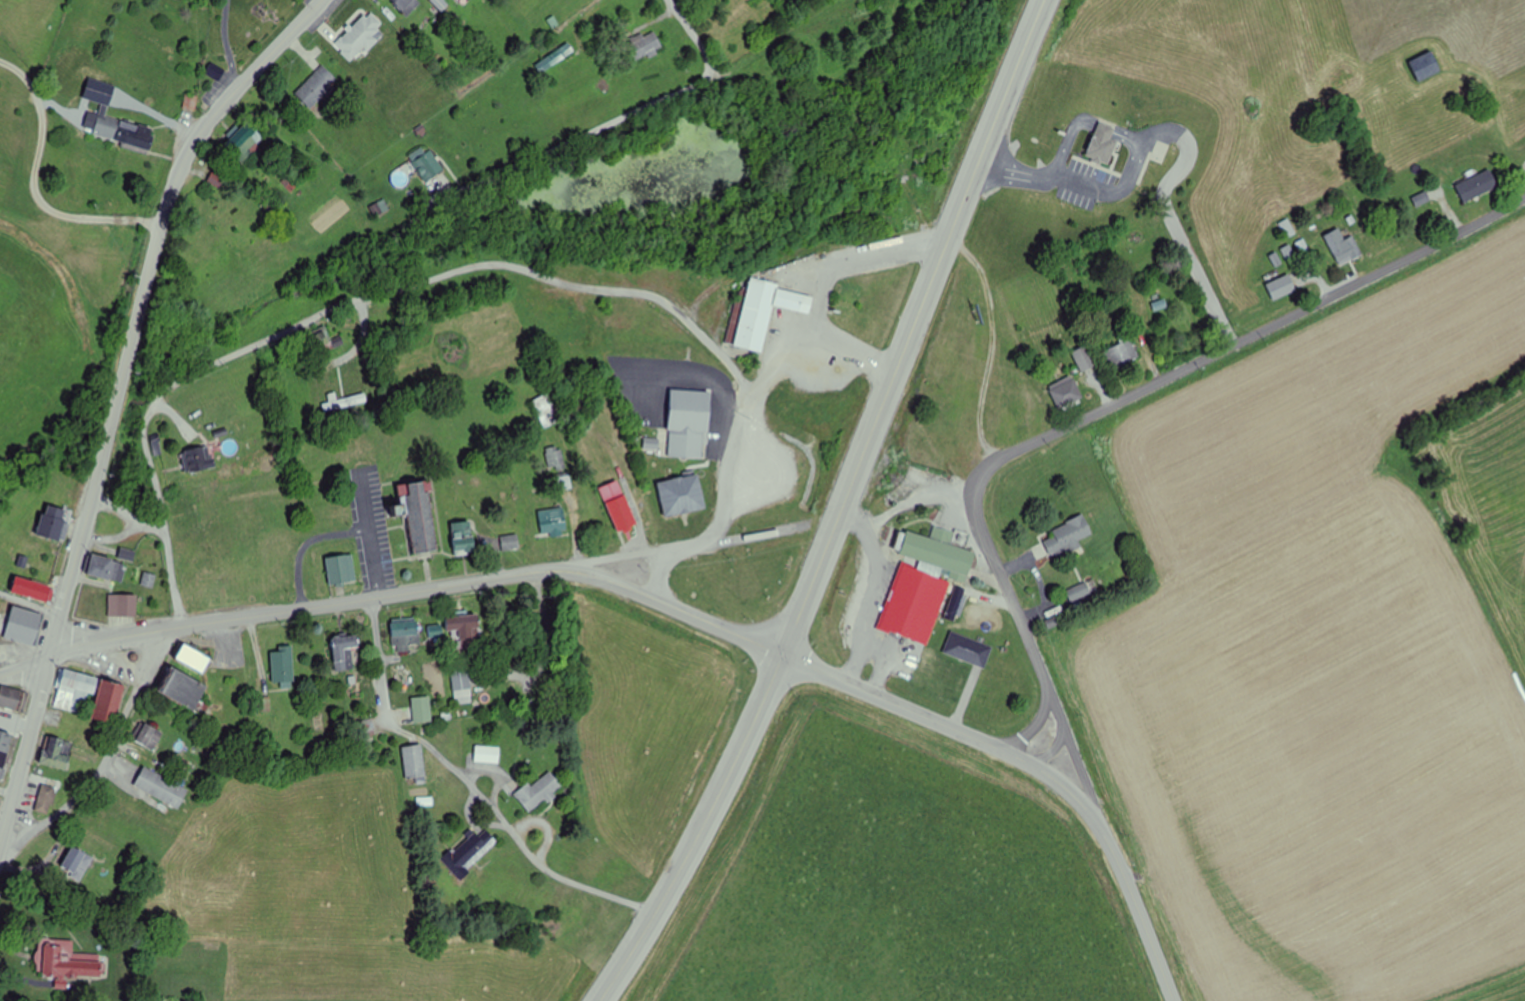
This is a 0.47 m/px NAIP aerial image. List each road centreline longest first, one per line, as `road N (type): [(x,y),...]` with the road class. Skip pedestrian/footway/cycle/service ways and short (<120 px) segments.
road 1 (residential): [(1118,862),(977,516),(986,470),(1524,194)]
road 2 (tertiary): [(0,849),(161,221),(220,108),(322,0)]
road 3 (primary): [(784,653),(1041,0)]
road 4 (secondary): [(663,602),(582,575),(520,574),(166,629),(0,673)]
road 5 (residential): [(178,627),(145,437),(169,389),(329,309),(465,267)]
road 6 (secondary): [(1174,1000),(1118,862),(1066,789),(1009,753),(784,653)]
road 7 (primary): [(600,1000),(697,838),(784,653)]
road 8 (residential): [(492,579),(512,567),(706,542),(728,512),(744,413)]
road 9 (residential): [(0,855),(99,769),(166,629)]
road 10 (secondary): [(784,653),(663,602)]

